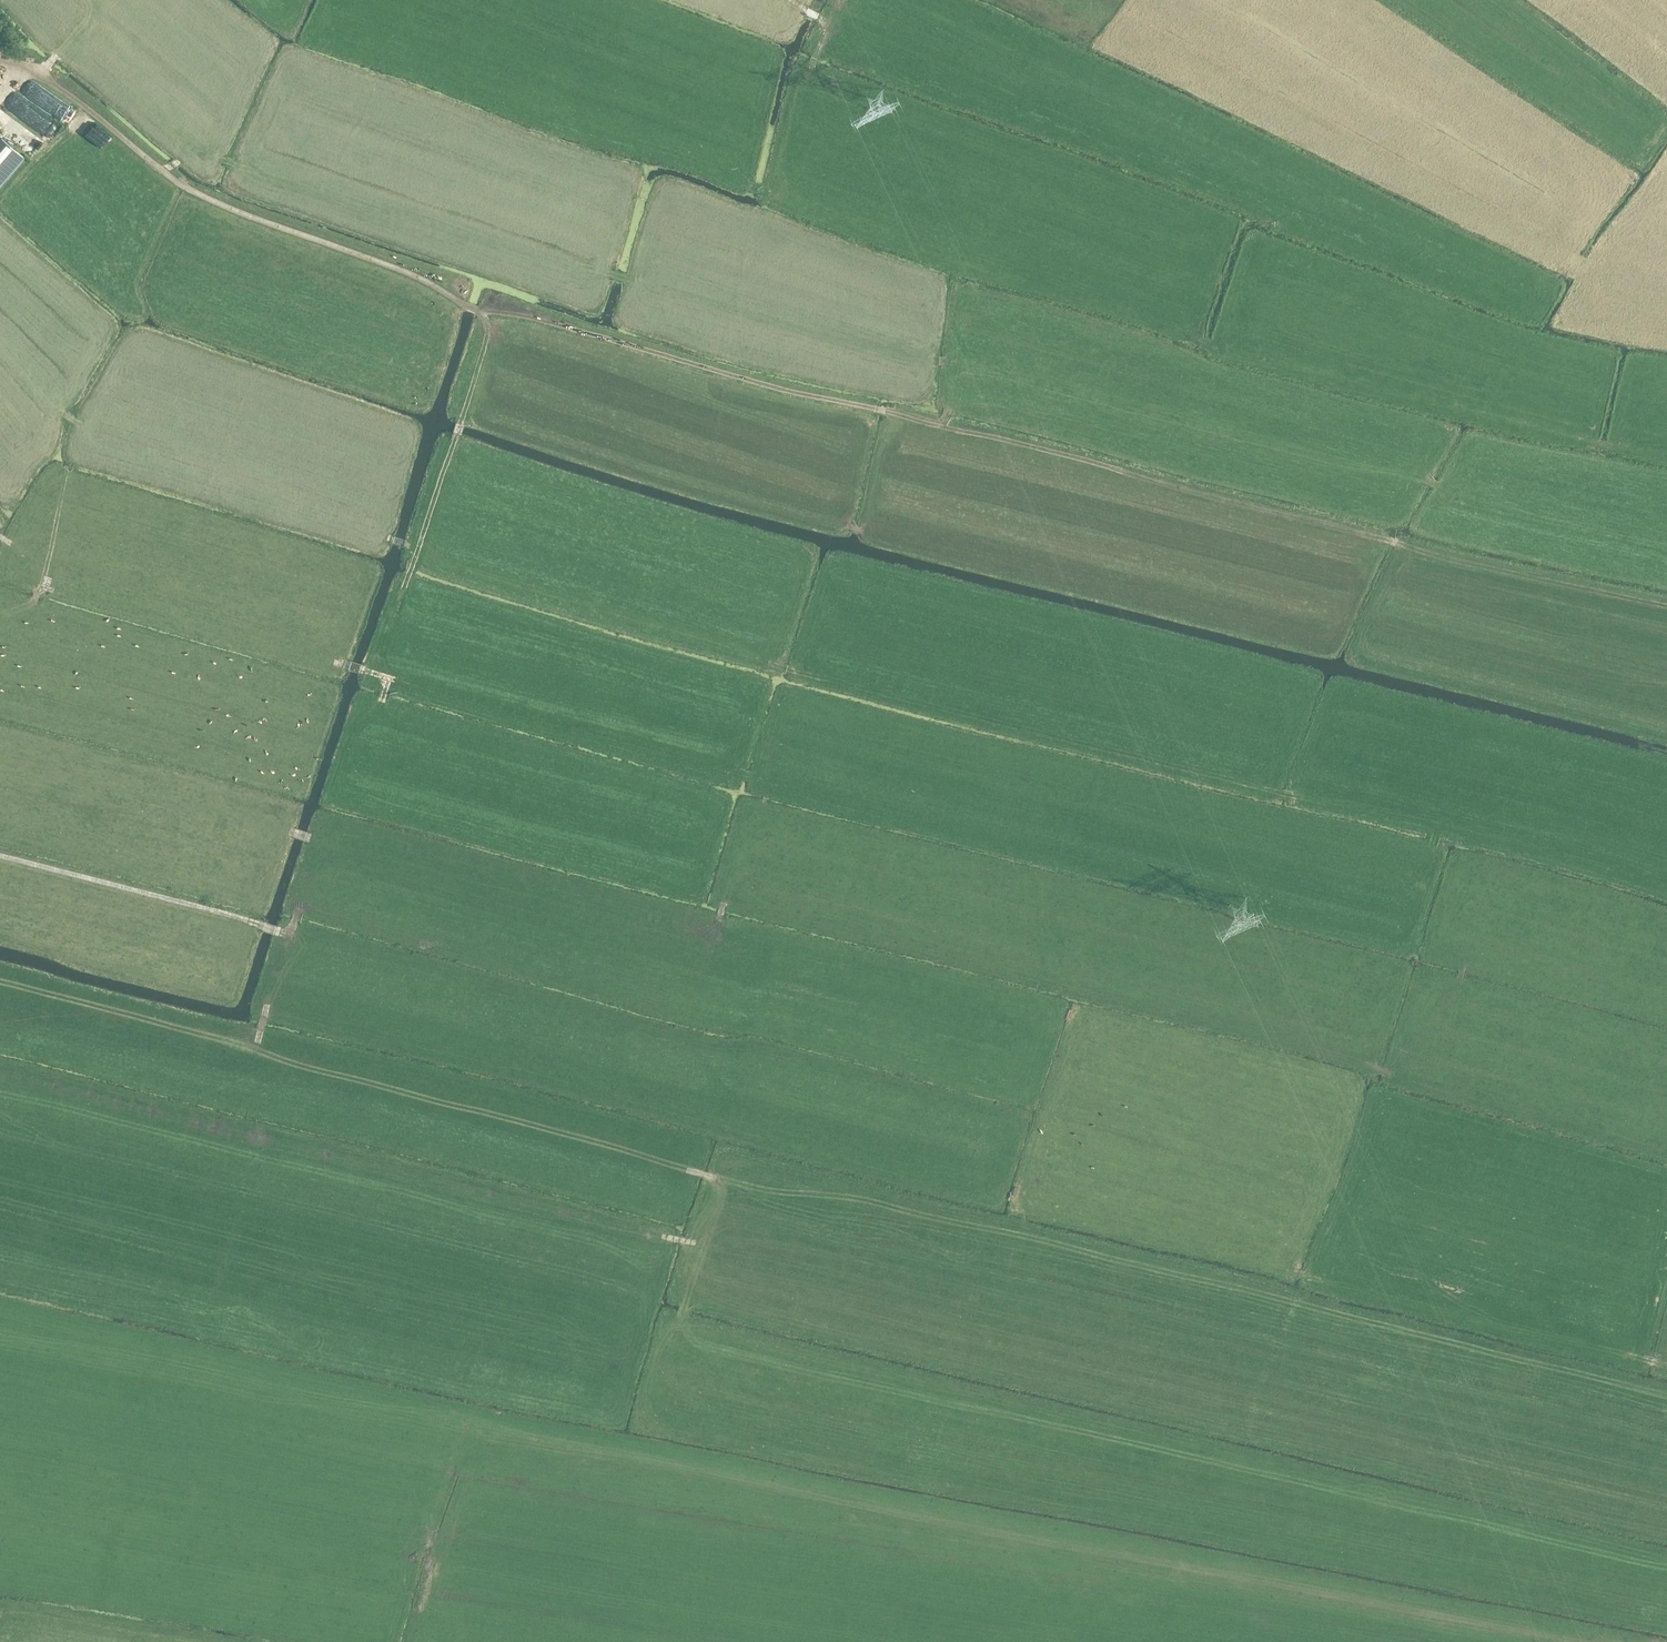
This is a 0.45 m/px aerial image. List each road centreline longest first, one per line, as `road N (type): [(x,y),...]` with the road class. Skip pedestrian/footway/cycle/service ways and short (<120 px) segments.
road 1 (track): [(349,664),(387,676),(387,683),(341,791),(722,903),(718,921),(698,937),(644,915),(310,838)]
road 2 (track): [(1463,492),(627,280)]
road 3 (track): [(940,426),(480,311),(488,323),(483,349),(381,658),(387,676)]
road 4 (track): [(1666,604),(1423,551),(940,426)]
road 5 (track): [(611,274),(329,197),(215,154),(181,161)]
road 6 (track): [(480,311),(411,275),(185,186),(163,171),(181,161)]
road 7 (track): [(0,852),(280,932)]
road 8 (track): [(0,1035),(257,1044)]
road 9 (track): [(215,154),(70,41),(85,19),(81,0)]
road 10 (track): [(328,843),(289,932),(257,1044)]
road 11 (track): [(163,171),(43,75),(70,41)]
road 12 (track): [(48,560),(66,471),(87,426),(62,411)]

